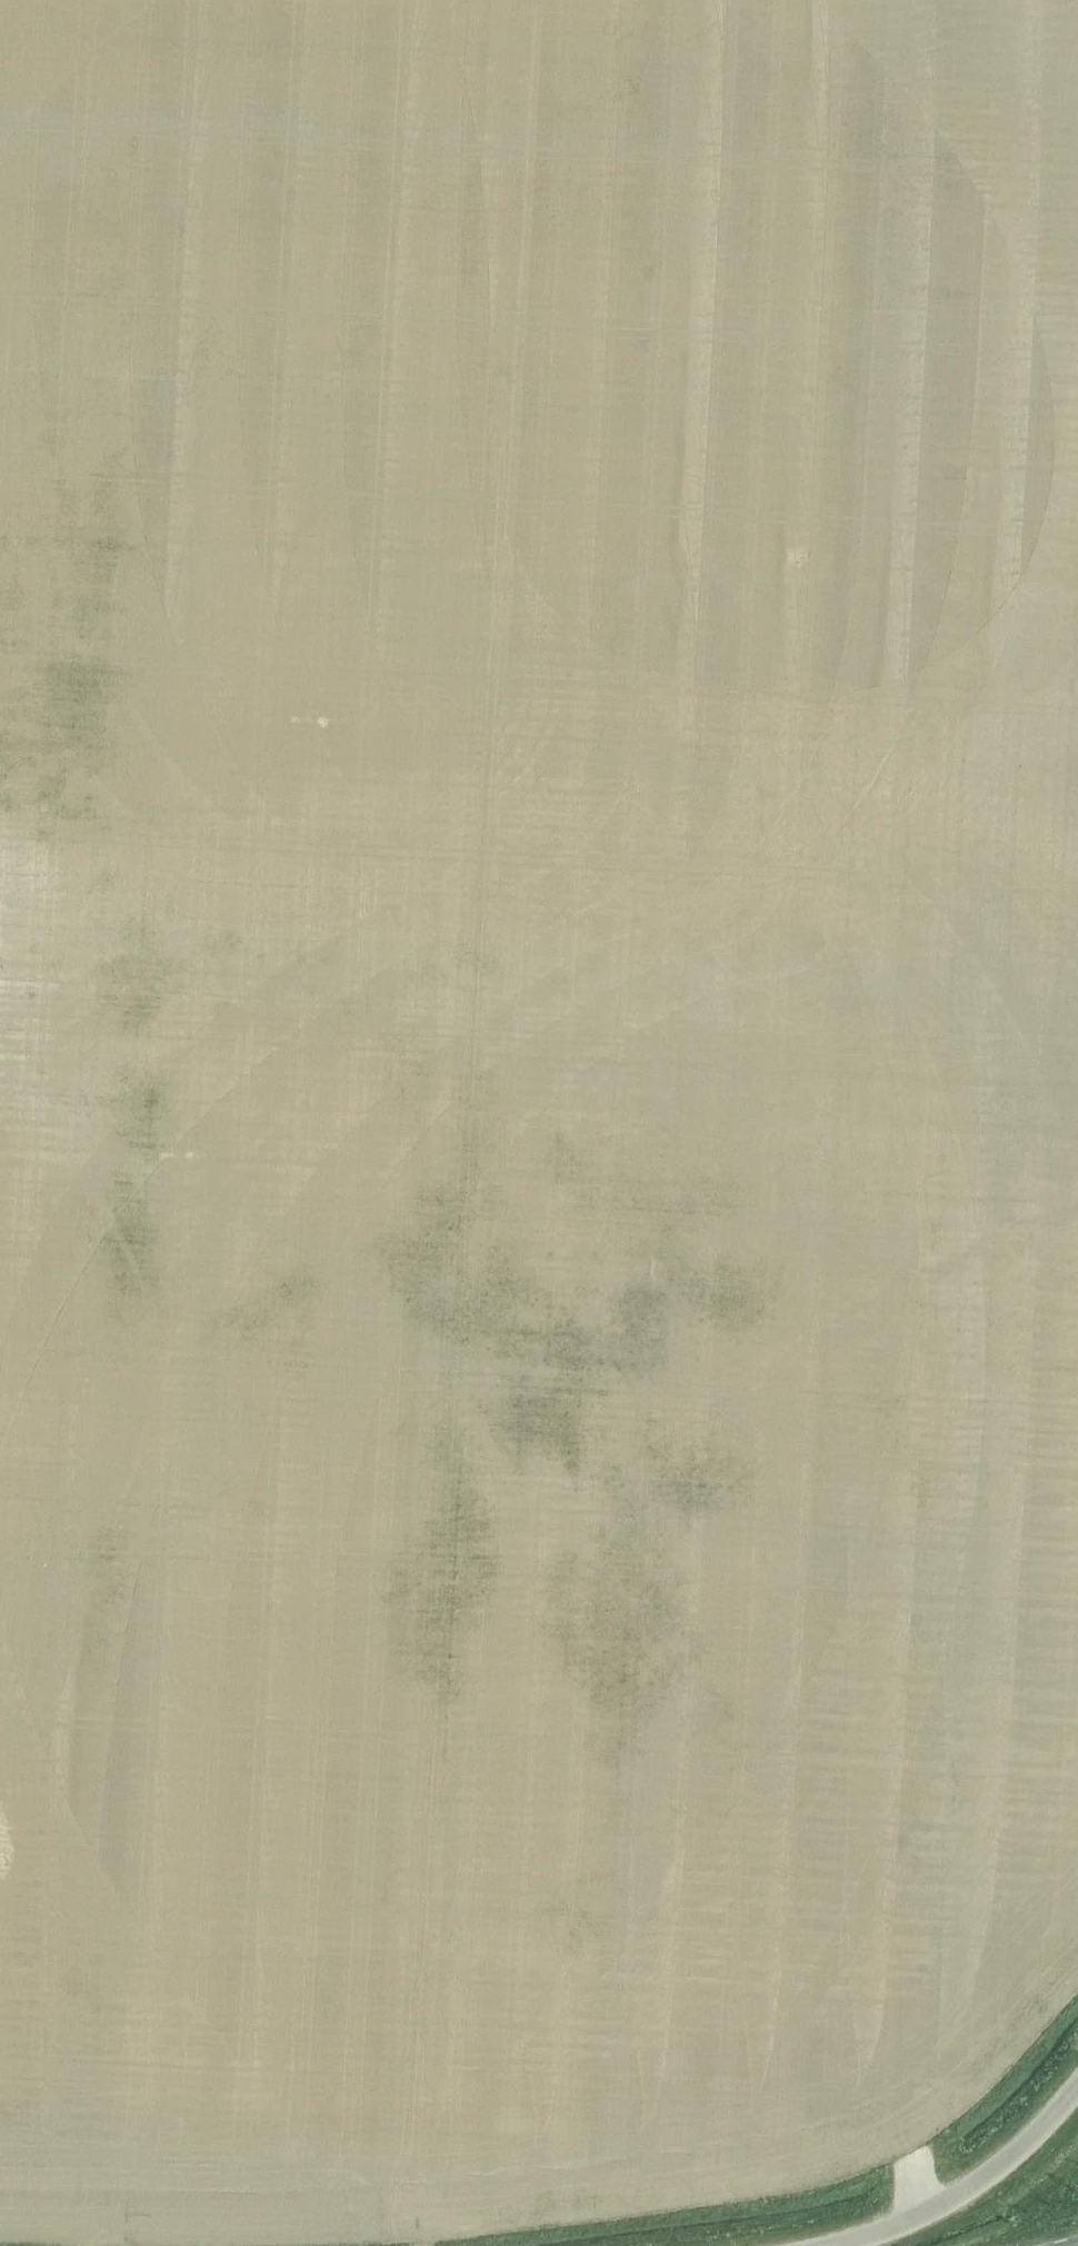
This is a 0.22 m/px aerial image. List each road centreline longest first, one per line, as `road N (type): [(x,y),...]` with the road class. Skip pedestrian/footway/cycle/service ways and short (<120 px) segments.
road 1 (unclassified): [(832,2245),(905,2223),(973,2187),(1077,2086)]

